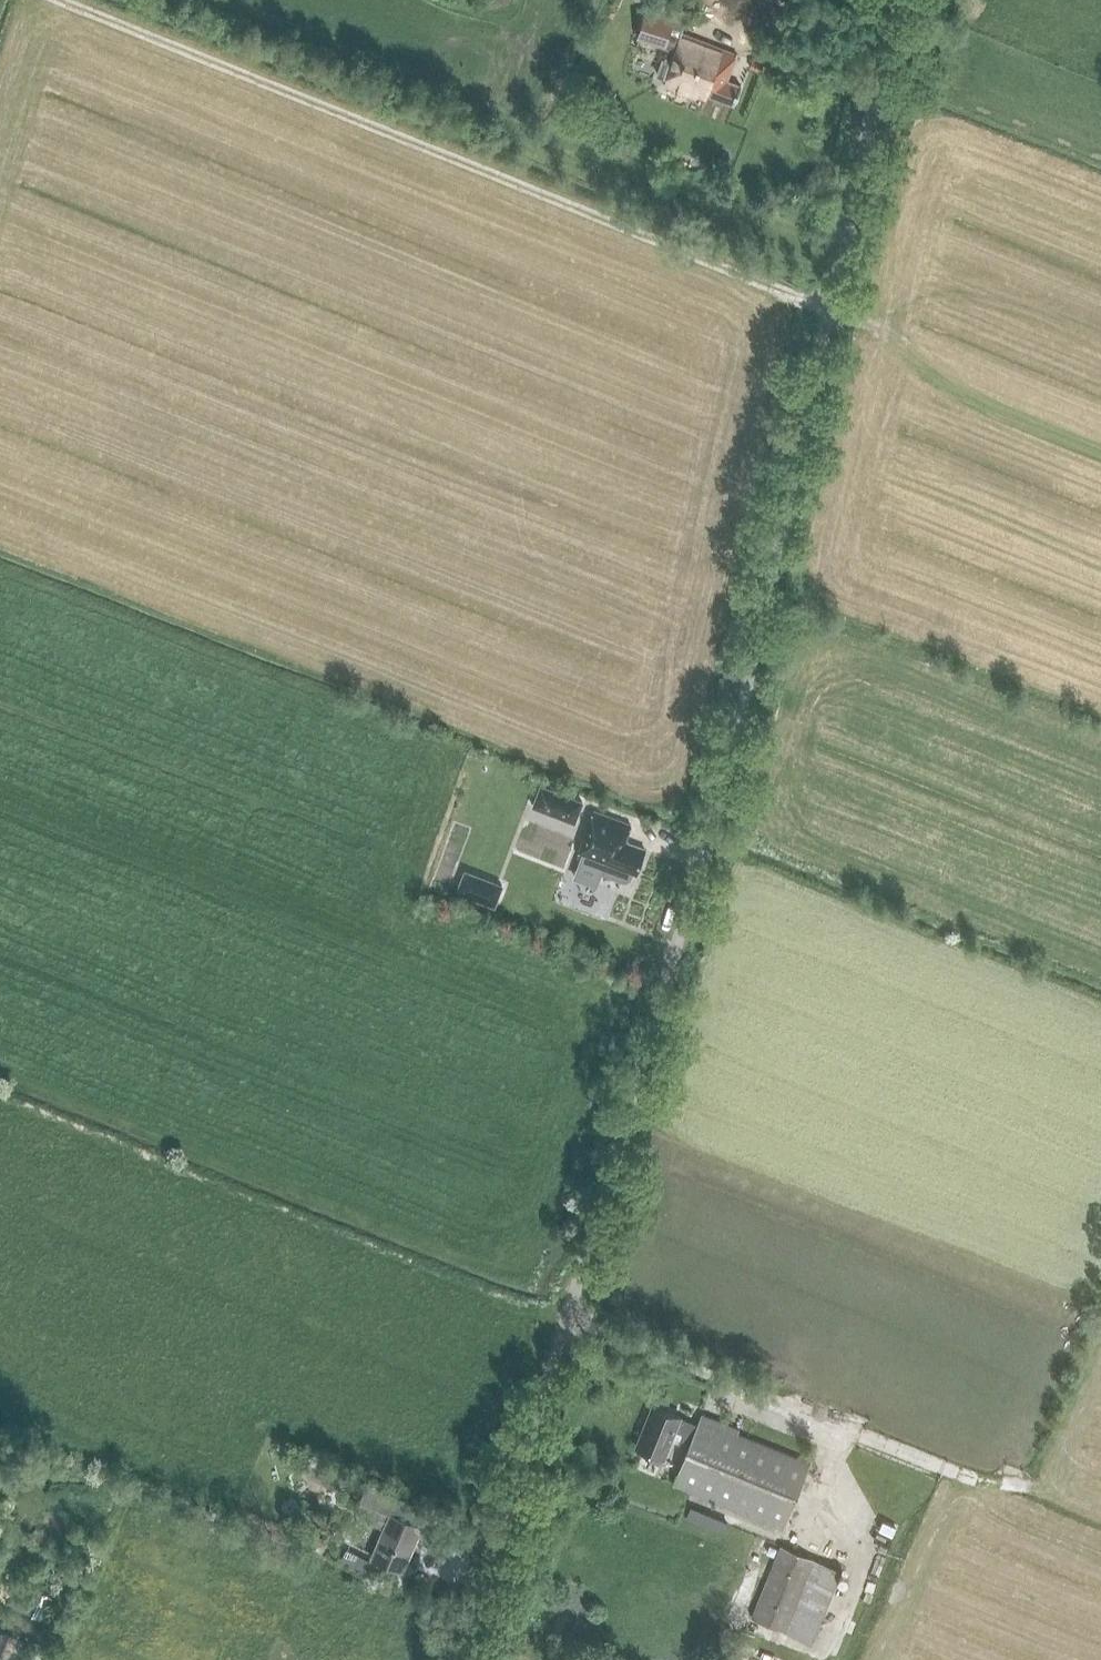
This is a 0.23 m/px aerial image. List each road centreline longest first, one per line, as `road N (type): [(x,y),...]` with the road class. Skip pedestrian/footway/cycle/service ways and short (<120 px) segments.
road 1 (unclassified): [(457,1659),(611,1184),(766,590),(902,0)]
road 2 (track): [(73,0),(827,307)]

